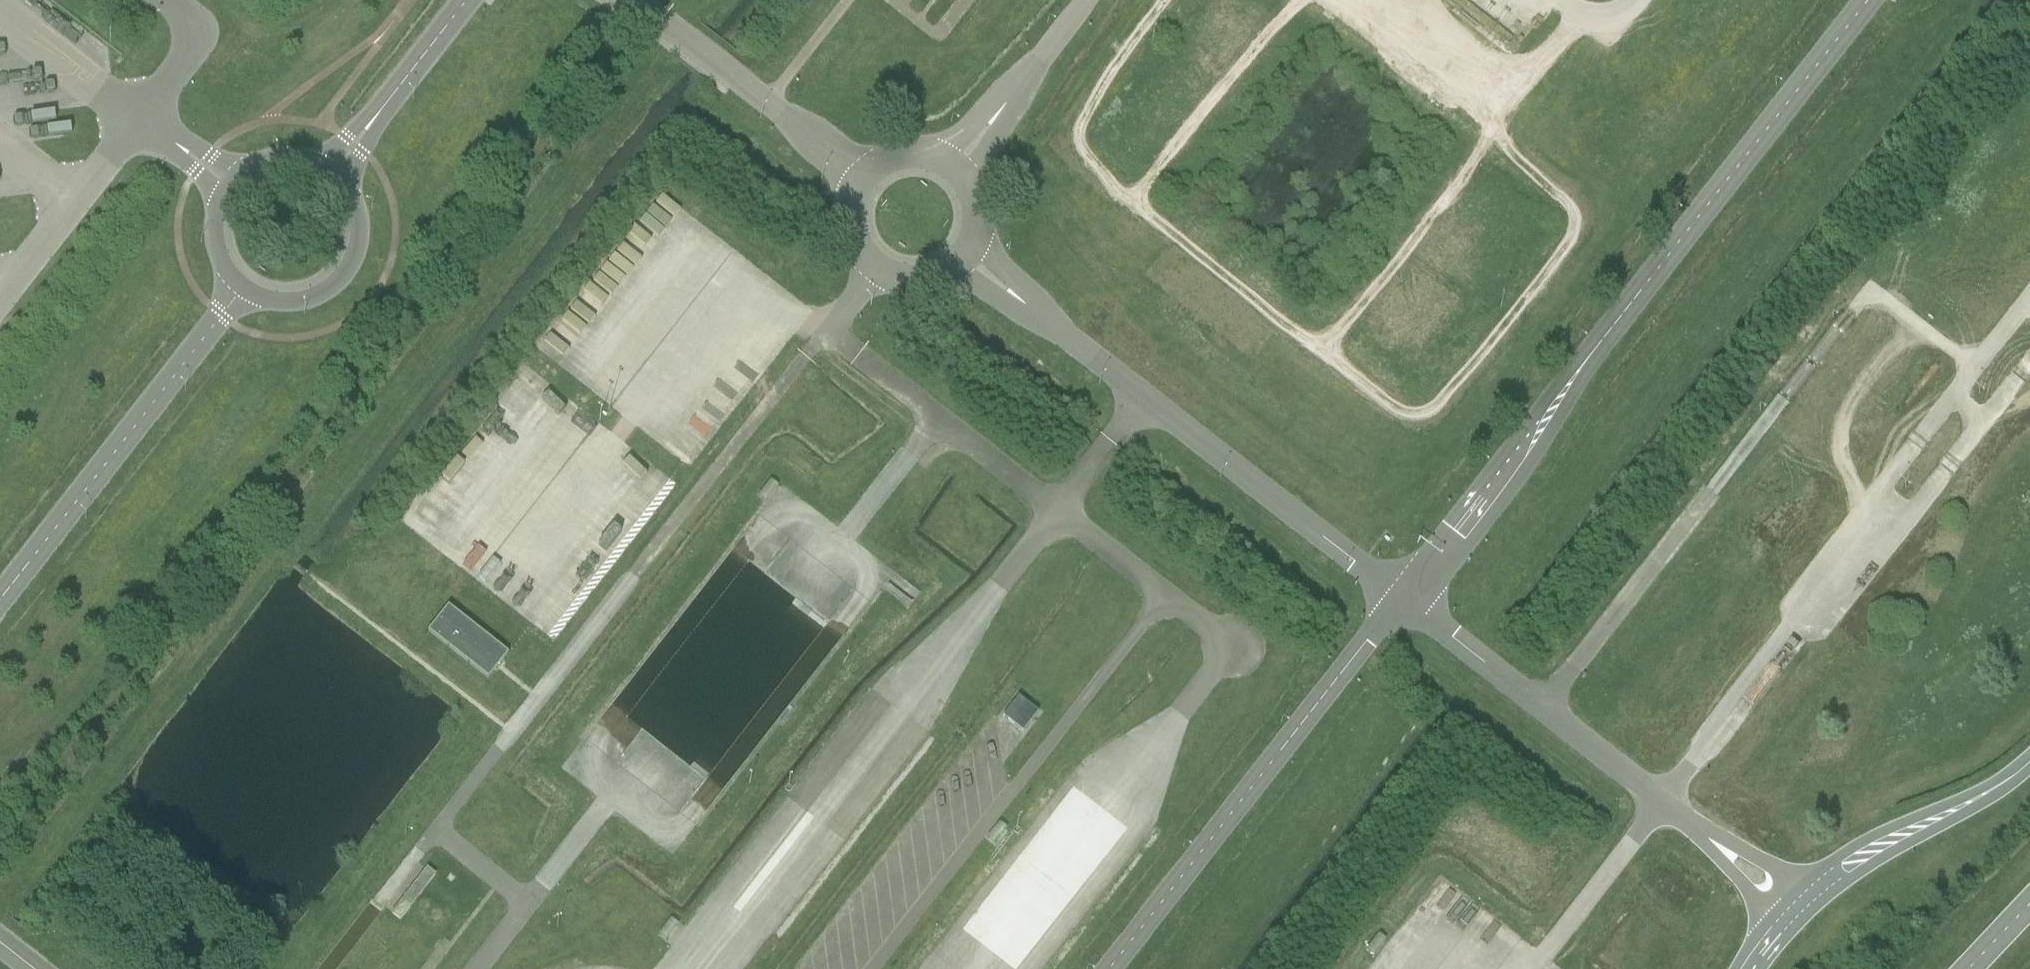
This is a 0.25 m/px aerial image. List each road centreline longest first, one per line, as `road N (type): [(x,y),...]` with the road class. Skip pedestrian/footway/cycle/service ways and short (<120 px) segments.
road 1 (track): [(1325,0),(1495,131),(1571,208),(1575,227),(1439,403),(1403,409)]
road 2 (track): [(1392,405),(1078,154),(1080,120),(1167,0)]
road 3 (track): [(1584,17),(1326,347)]
road 4 (track): [(1299,0),(1134,201)]

